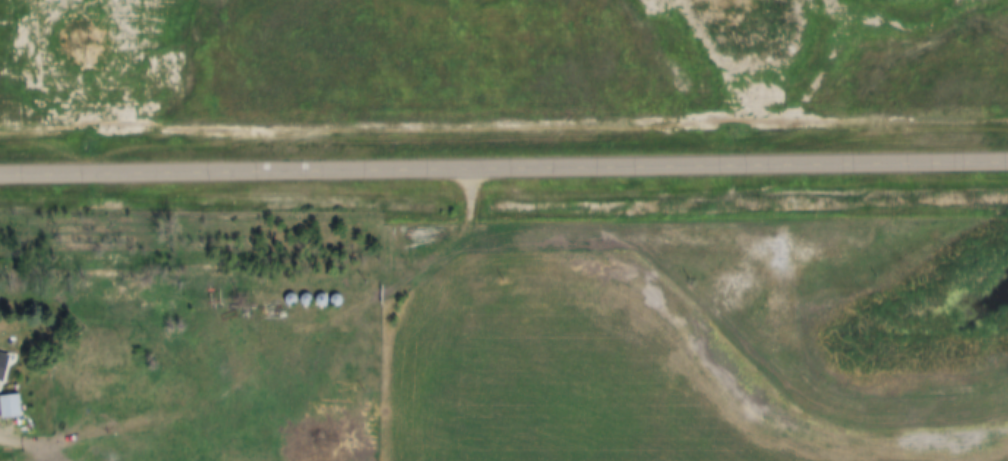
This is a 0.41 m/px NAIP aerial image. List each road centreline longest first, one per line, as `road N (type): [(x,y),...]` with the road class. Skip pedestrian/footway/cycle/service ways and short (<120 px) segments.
road 1 (tertiary): [(1007,163),(0,175)]

